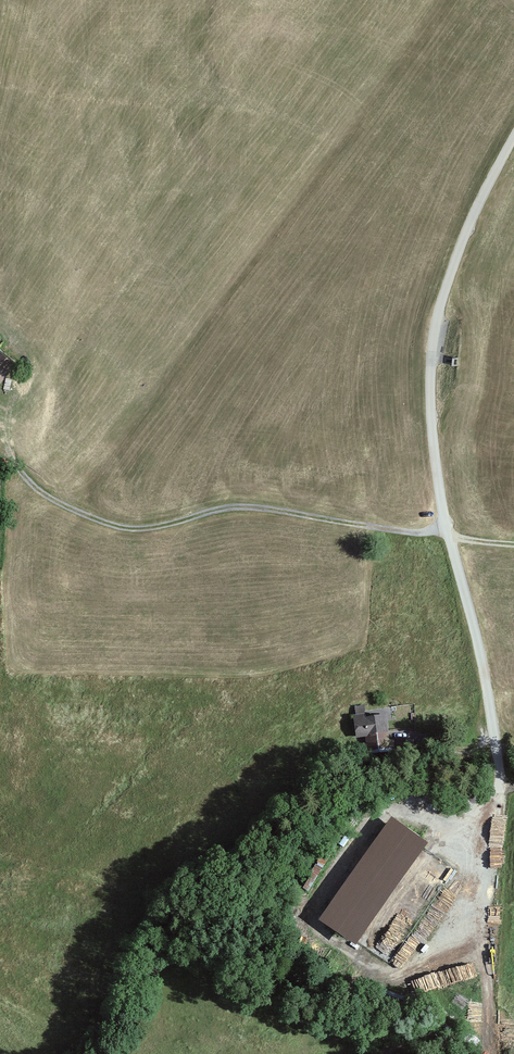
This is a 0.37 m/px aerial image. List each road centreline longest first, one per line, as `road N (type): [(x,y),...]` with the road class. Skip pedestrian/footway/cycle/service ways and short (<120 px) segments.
road 1 (unclassified): [(513,135),(446,287),(431,371),(441,498),(488,692),(500,779),(480,944)]
road 2 (track): [(0,433),(27,478),(53,500),(131,528),(260,507),(513,544)]

